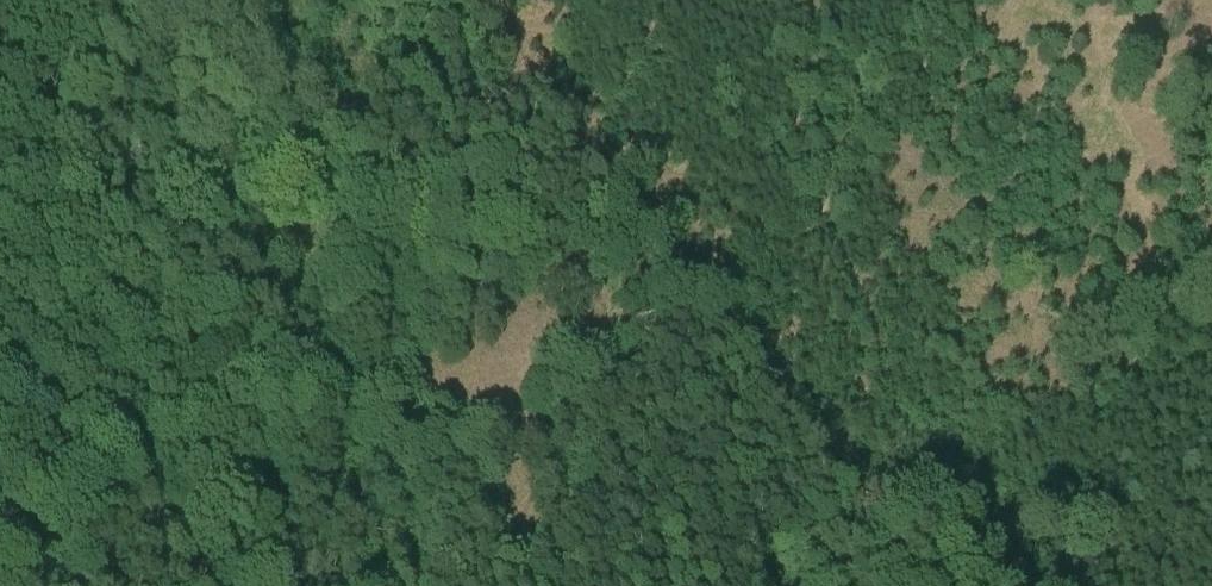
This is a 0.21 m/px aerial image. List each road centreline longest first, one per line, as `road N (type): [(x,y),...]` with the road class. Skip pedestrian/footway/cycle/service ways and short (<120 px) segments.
road 1 (track): [(412,585),(402,544),(307,332),(140,129),(80,70),(0,11)]
road 2 (track): [(928,502),(878,338),(833,229),(828,189),(841,145),(920,73),(956,0)]

